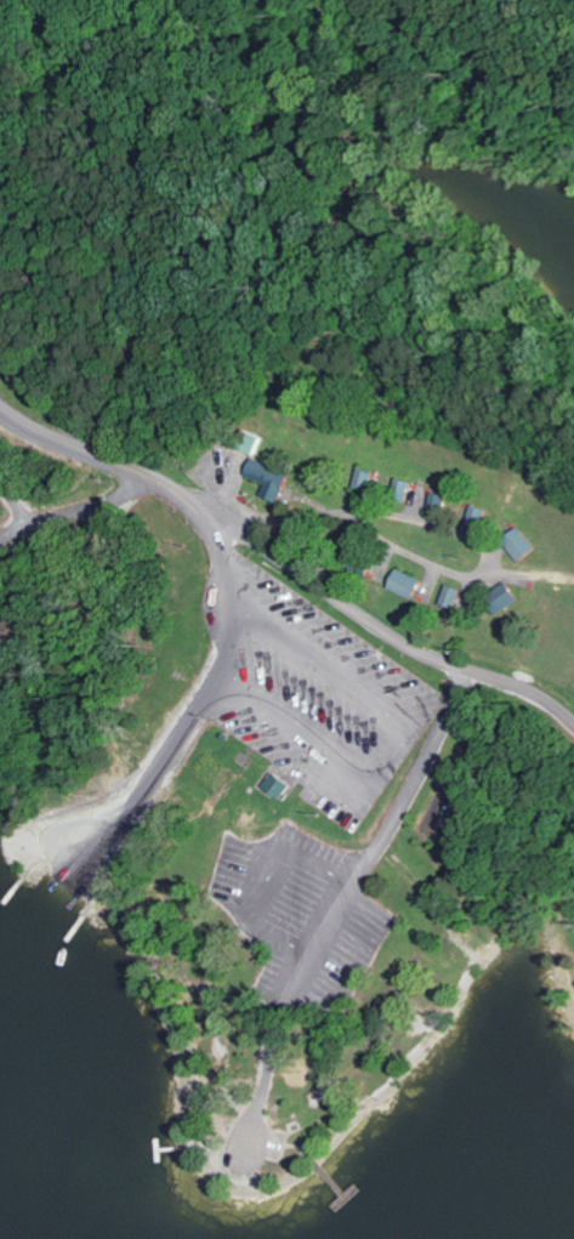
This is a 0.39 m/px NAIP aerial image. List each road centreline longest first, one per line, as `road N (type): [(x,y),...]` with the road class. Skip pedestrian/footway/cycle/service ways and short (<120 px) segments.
road 1 (residential): [(465,670),(360,887),(280,1010),(258,1095),(231,1144),(245,1177),(271,1150),(258,1095)]
road 2 (residential): [(183,504),(573,735)]
road 3 (residential): [(34,927),(174,741),(231,643),(222,568)]
road 4 (residential): [(222,568),(188,507),(157,484),(0,408)]
road 5 (residential): [(109,462),(0,541)]

